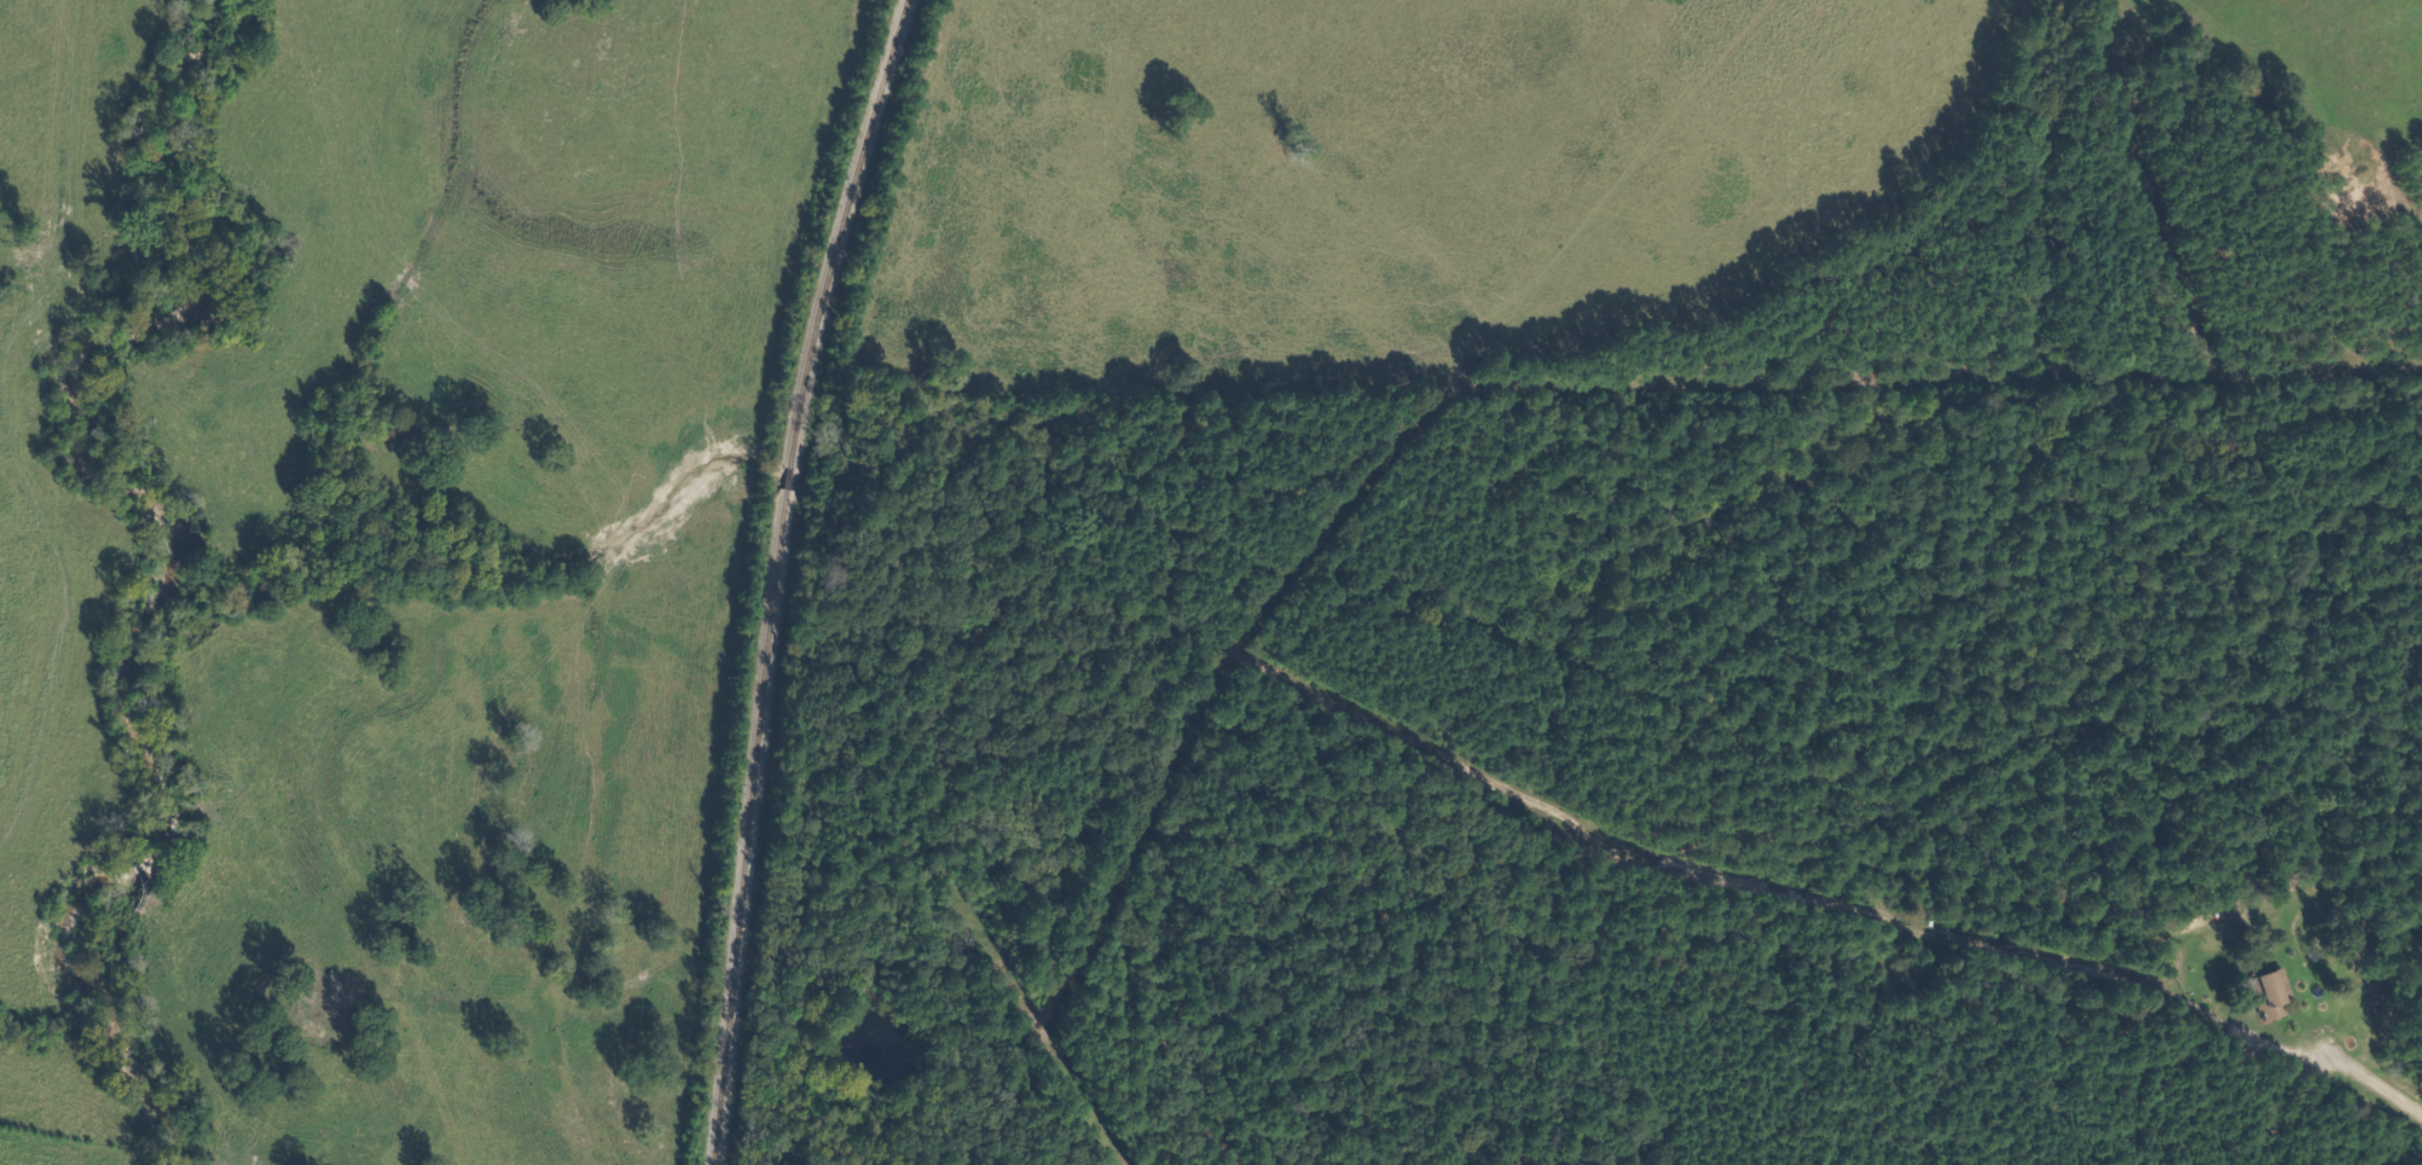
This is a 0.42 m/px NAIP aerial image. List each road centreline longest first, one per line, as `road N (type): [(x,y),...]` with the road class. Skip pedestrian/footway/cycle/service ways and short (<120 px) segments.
road 1 (residential): [(1453,1164),(1263,786),(1147,610)]

